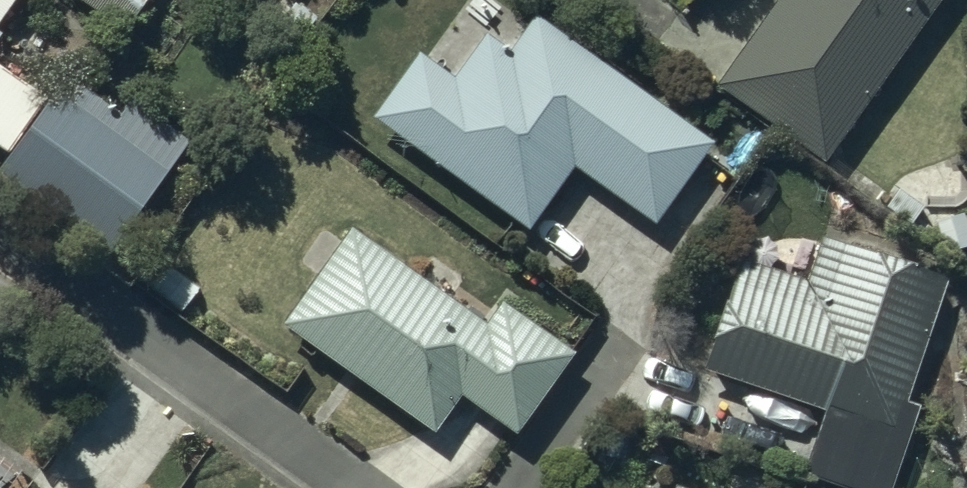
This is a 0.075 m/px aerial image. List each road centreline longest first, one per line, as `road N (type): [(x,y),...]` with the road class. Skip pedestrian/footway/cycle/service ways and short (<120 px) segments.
road 1 (residential): [(367,487),(0,229)]

